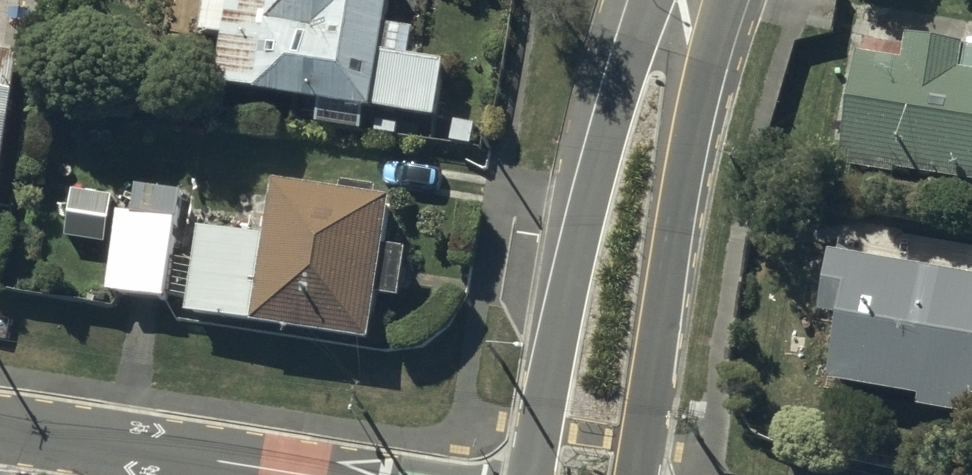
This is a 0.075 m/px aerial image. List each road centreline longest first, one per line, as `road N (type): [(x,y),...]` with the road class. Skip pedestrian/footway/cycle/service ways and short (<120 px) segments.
road 1 (tertiary): [(530,474),(627,62),(663,0)]
road 2 (tertiary): [(713,0),(635,474)]
road 3 (residential): [(0,428),(313,474)]

